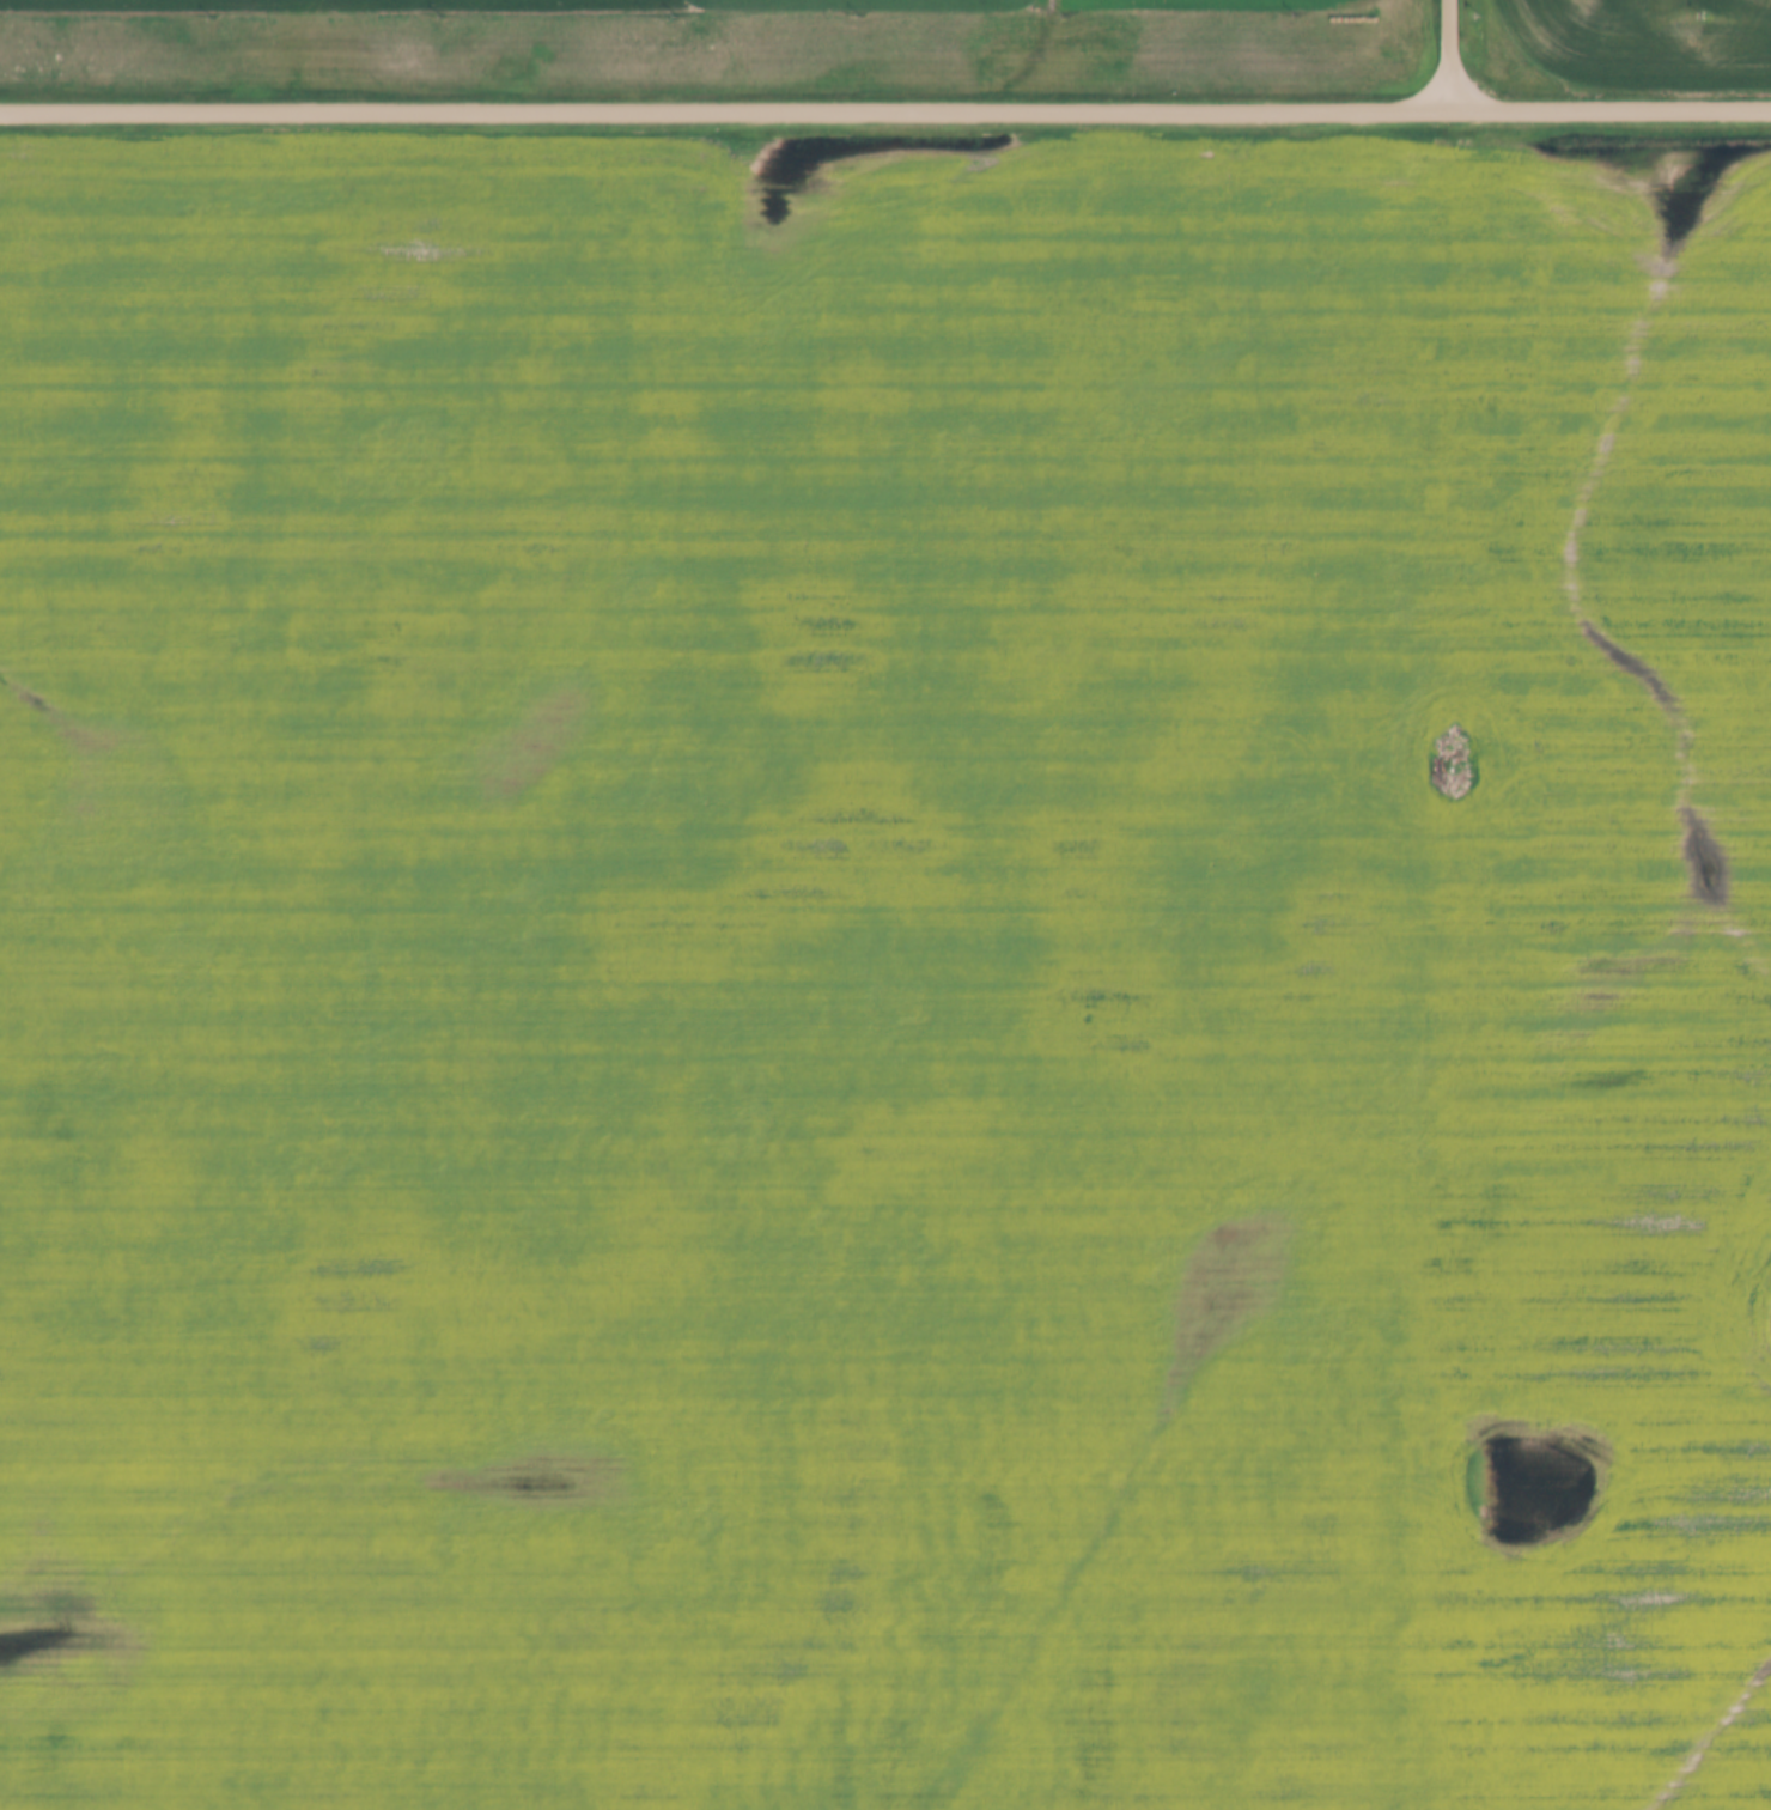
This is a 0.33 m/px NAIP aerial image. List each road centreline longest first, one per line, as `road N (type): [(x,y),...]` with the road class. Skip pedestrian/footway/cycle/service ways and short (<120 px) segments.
road 1 (residential): [(1770,111),(0,109)]

